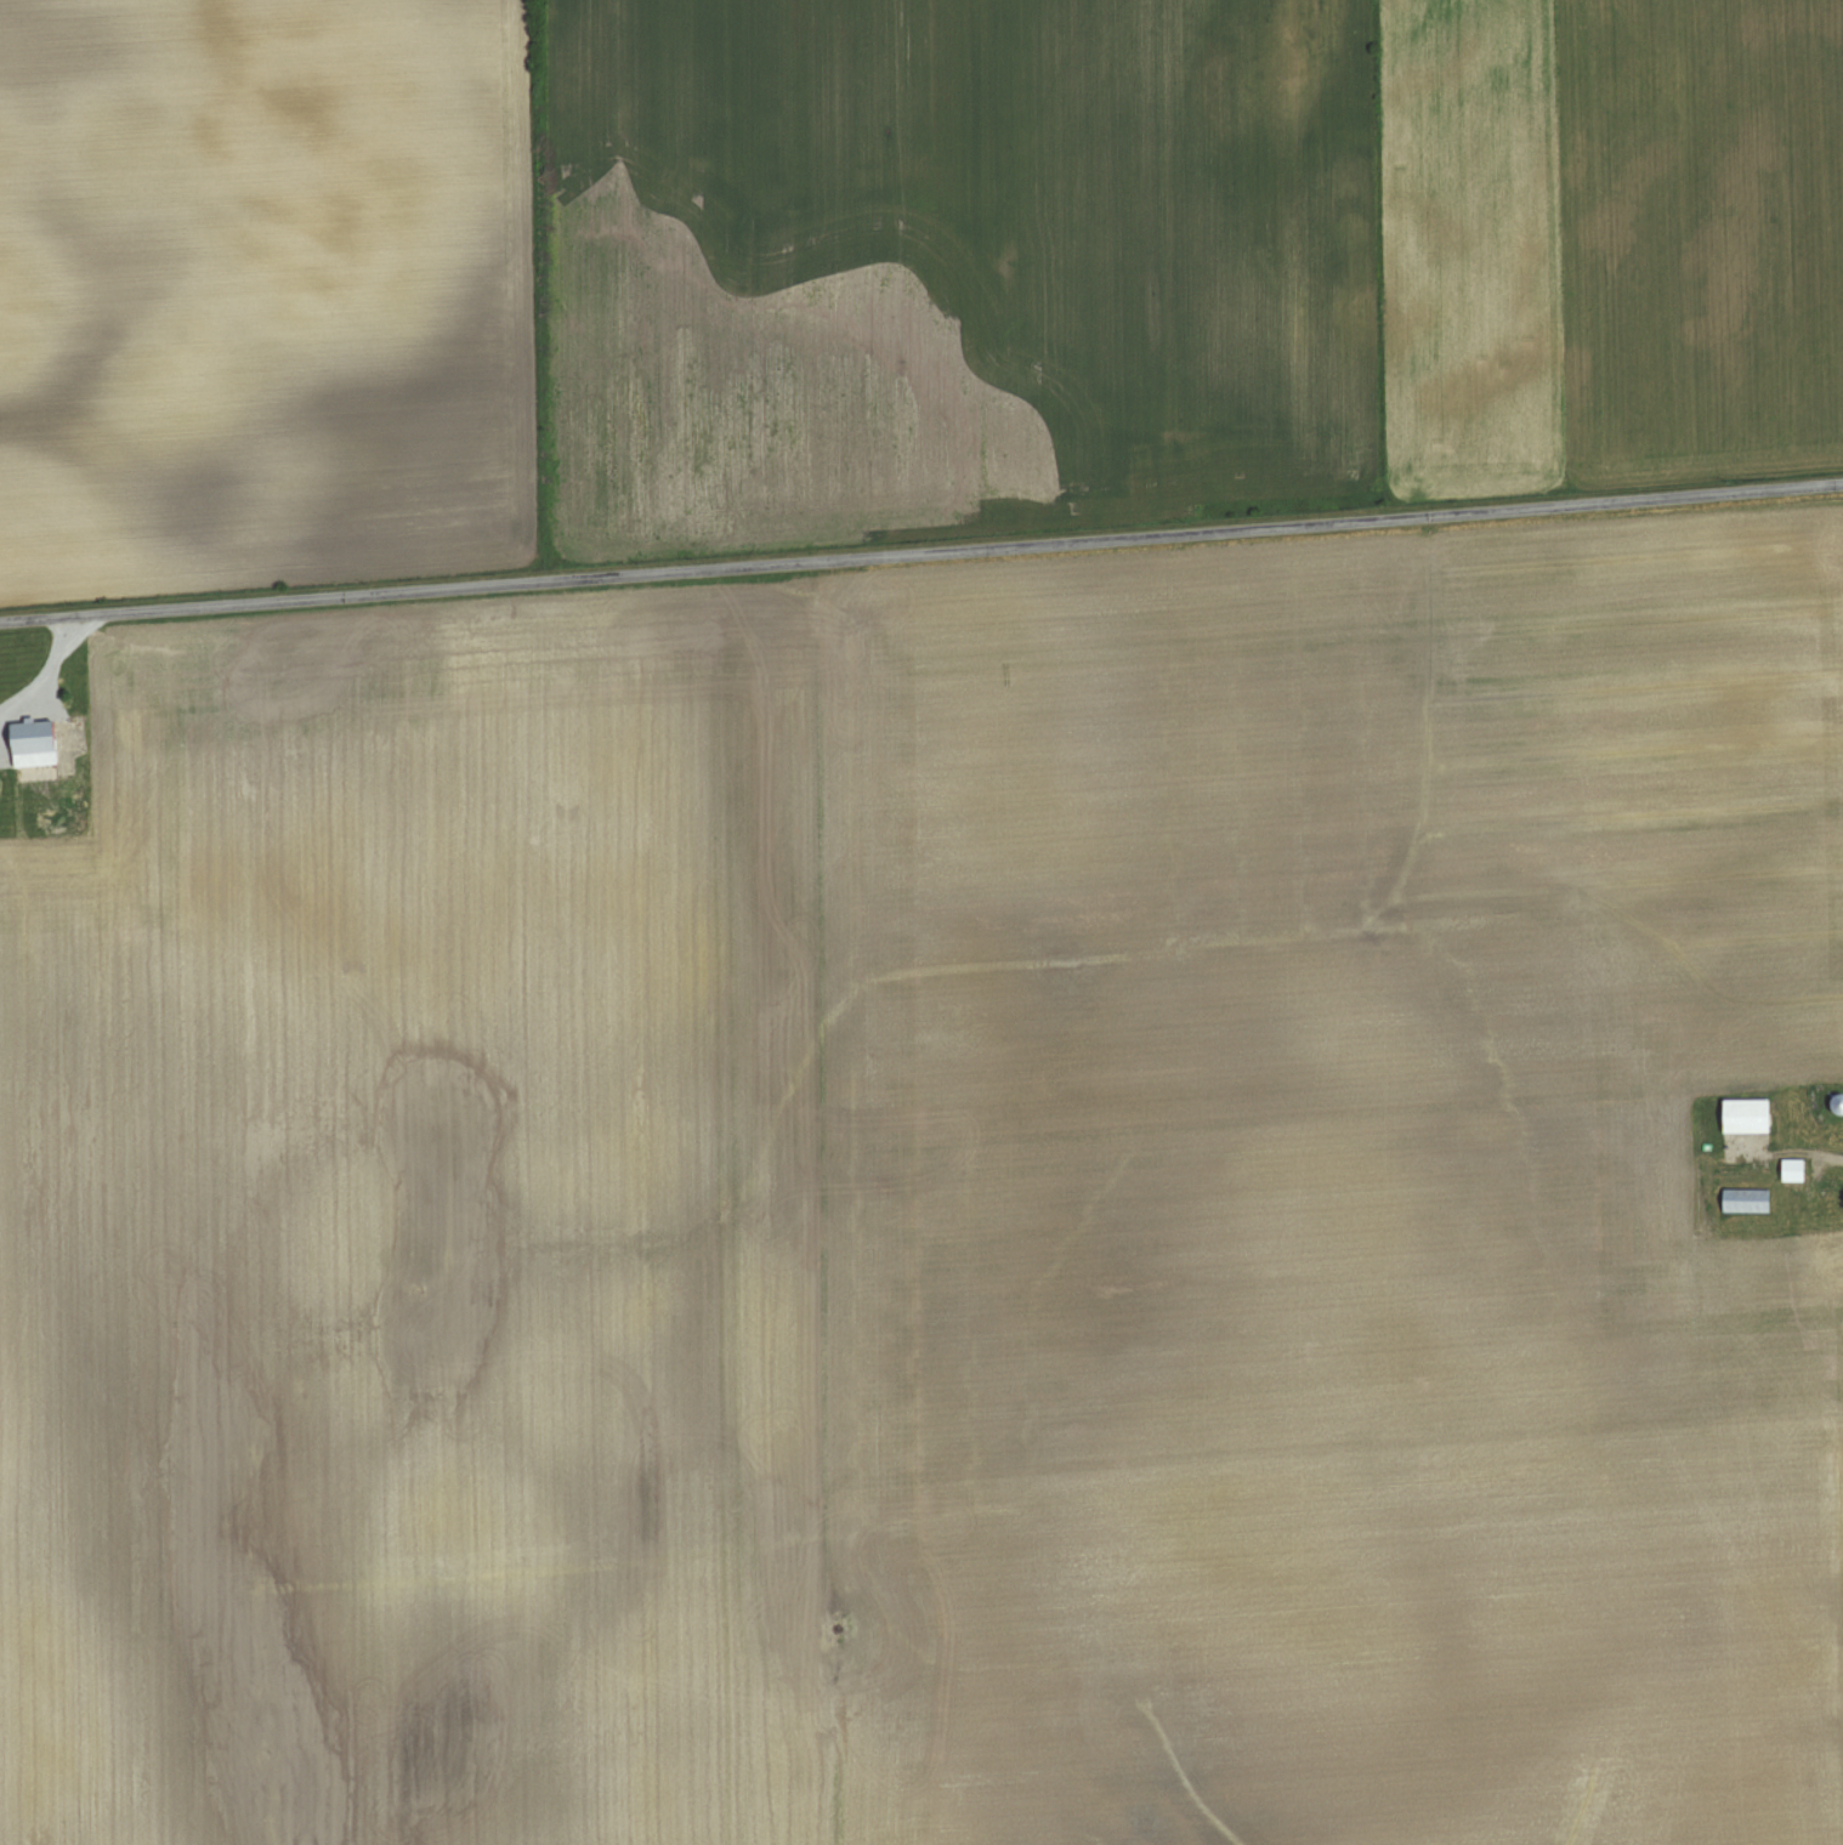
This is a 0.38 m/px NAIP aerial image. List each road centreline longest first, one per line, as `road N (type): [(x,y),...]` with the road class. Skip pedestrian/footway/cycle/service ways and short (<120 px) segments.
road 1 (residential): [(0,622),(1842,482)]

